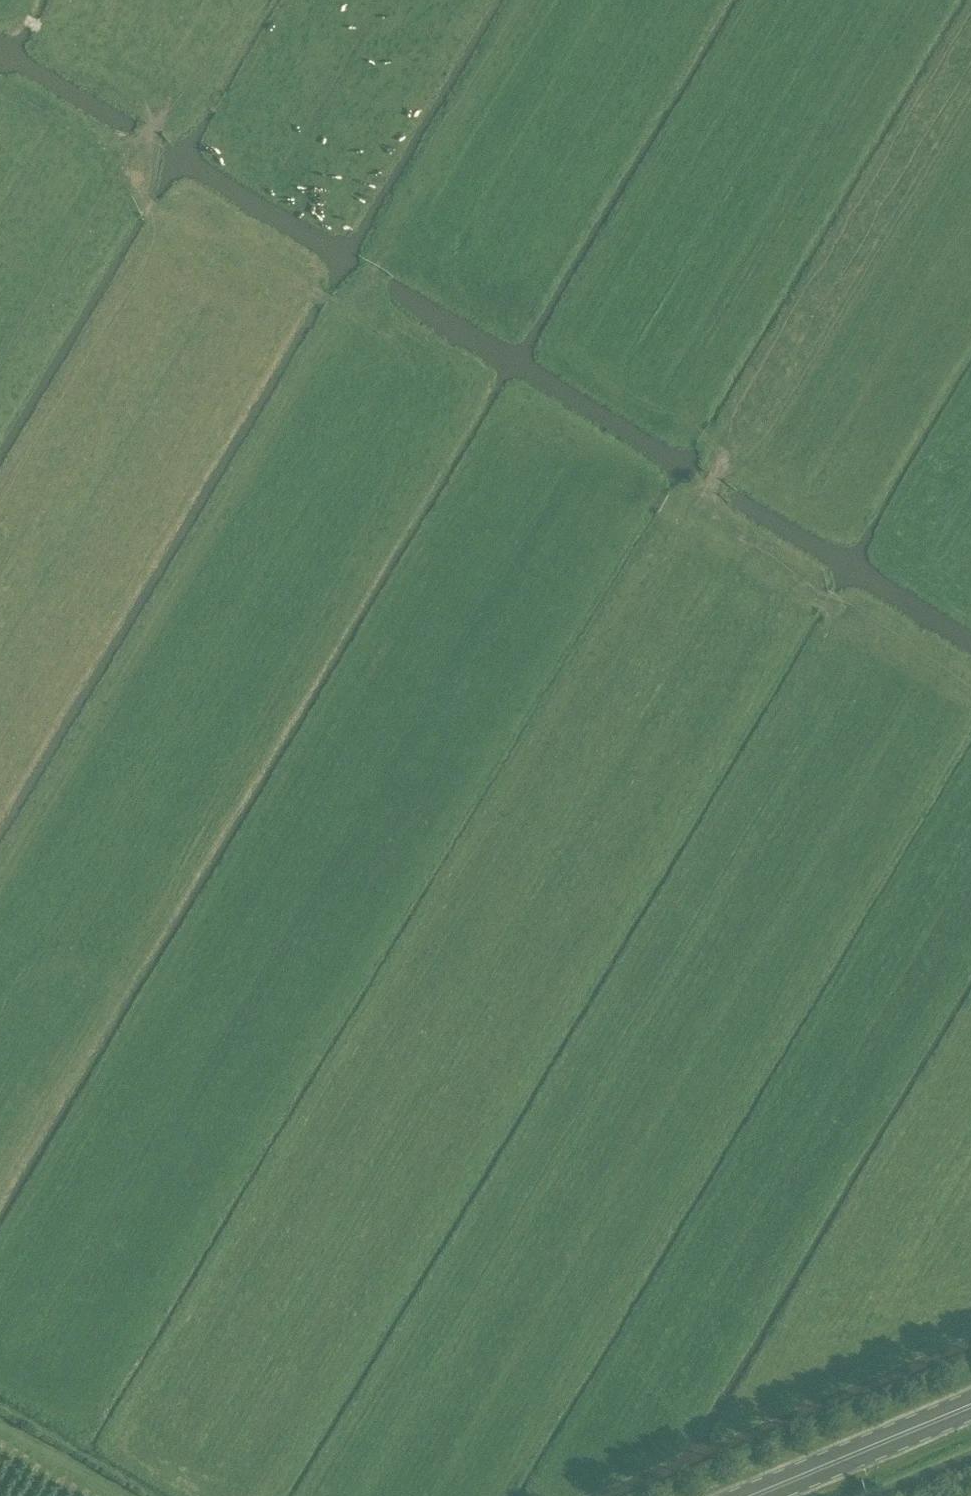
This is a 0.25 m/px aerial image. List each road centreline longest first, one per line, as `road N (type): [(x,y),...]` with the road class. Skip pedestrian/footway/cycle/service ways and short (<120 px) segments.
road 1 (primary): [(753,1495),(970,1403)]

